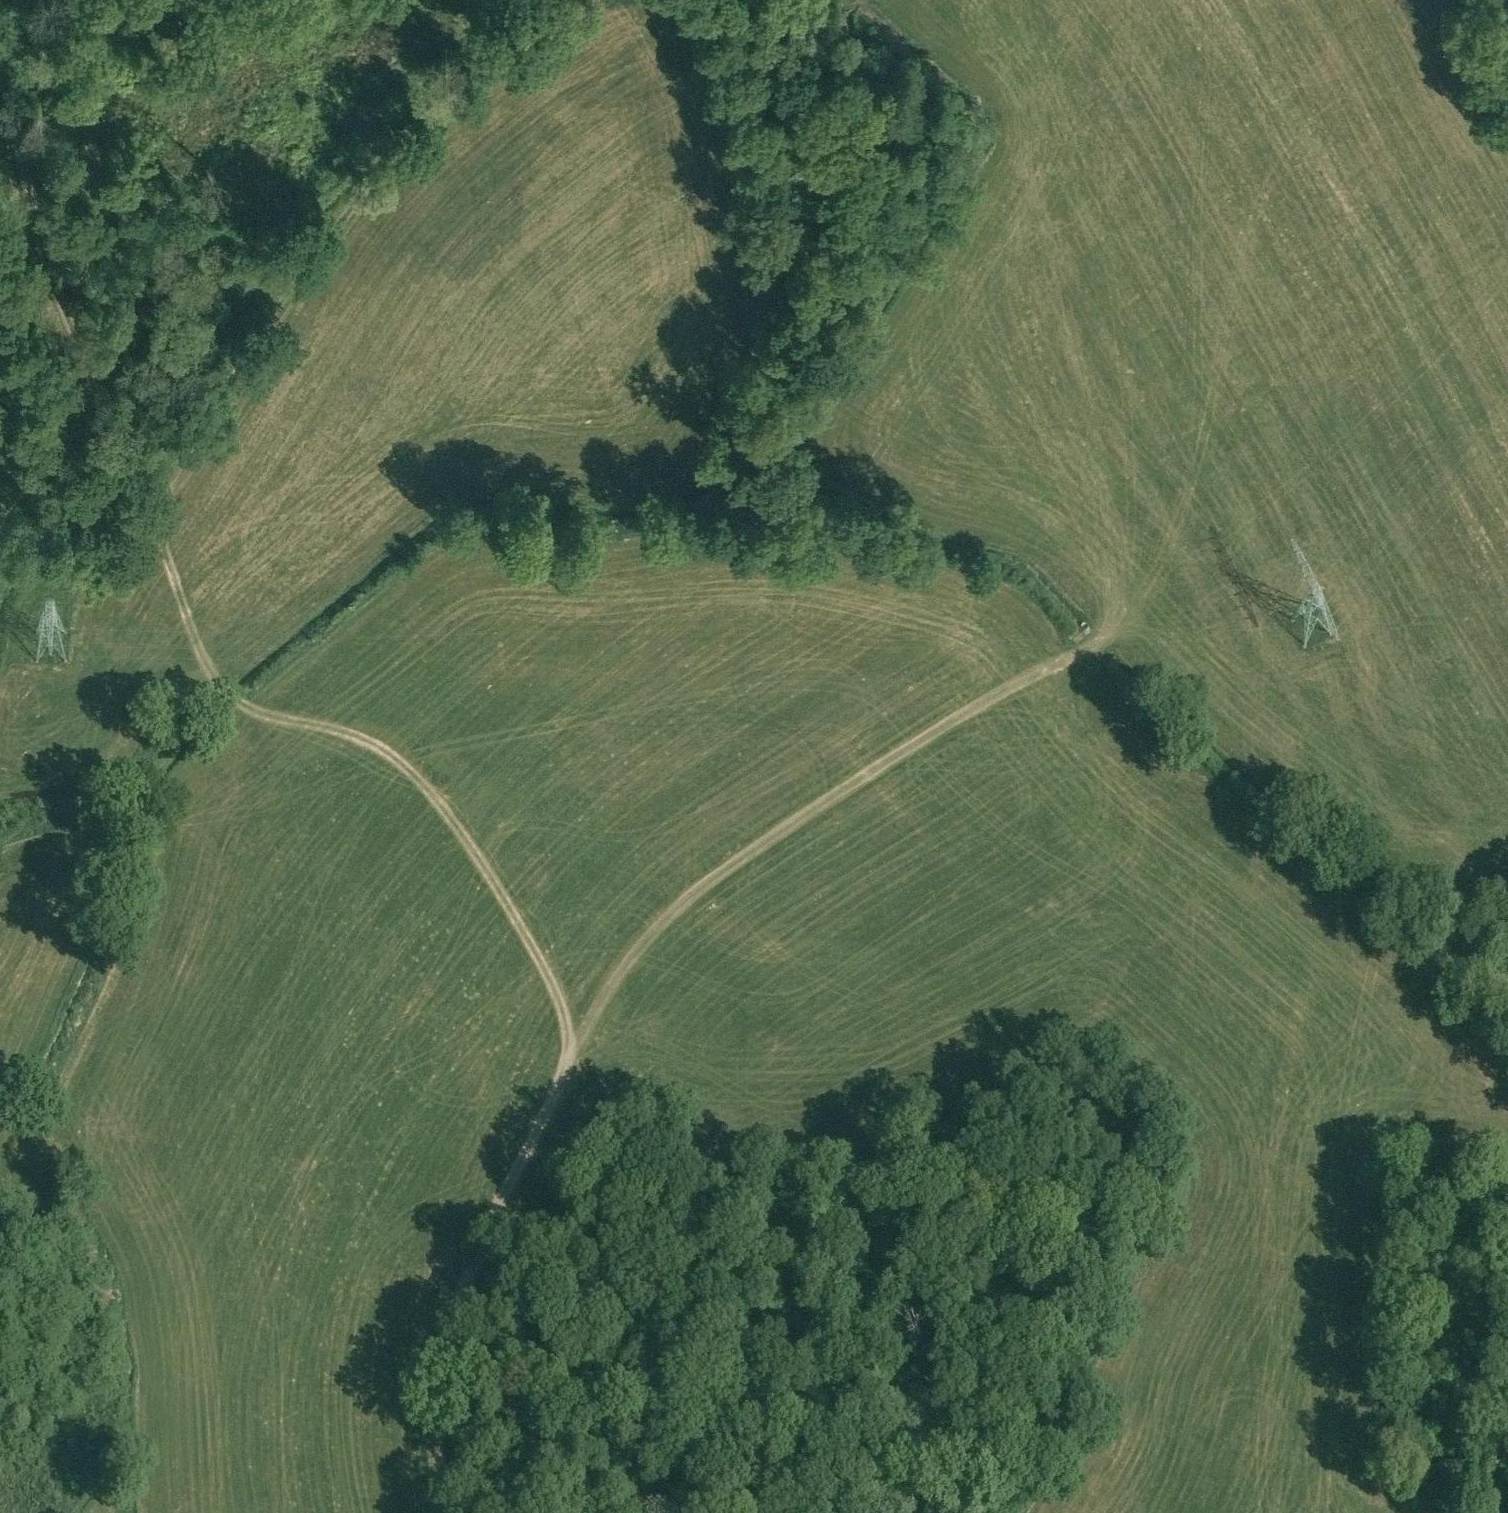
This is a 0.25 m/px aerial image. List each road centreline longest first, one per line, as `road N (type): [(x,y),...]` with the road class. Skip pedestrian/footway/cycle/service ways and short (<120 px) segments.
road 1 (track): [(1083,638),(606,962),(586,1031)]
road 2 (track): [(586,1031),(538,1141),(450,1279),(433,1345),(434,1512)]
road 3 (track): [(586,1031),(557,970),(418,773),(370,733),(245,710)]

